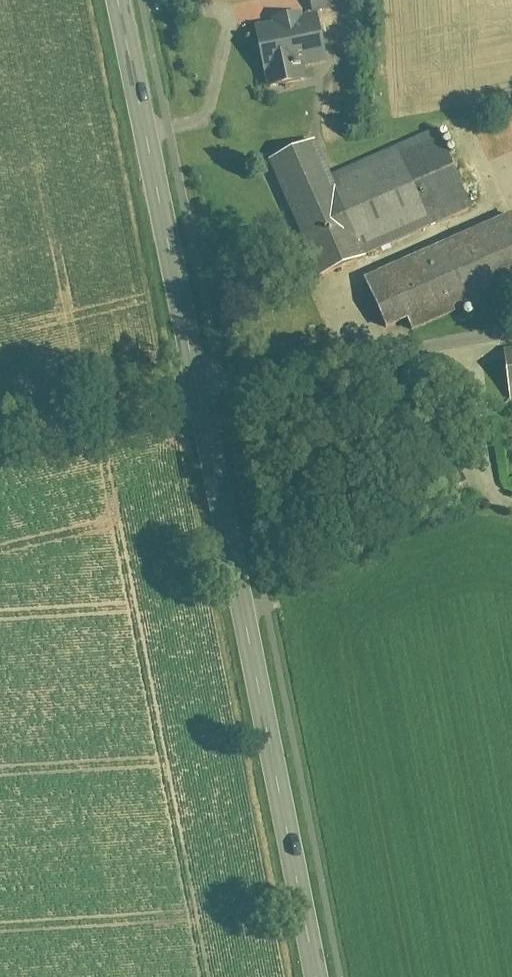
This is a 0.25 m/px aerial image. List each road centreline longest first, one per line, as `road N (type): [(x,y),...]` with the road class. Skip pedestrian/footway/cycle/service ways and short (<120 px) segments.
road 1 (tertiary): [(315,976),(199,388)]
road 2 (tertiary): [(199,388),(118,0)]
road 3 (residential): [(199,388),(511,332)]
road 4 (track): [(0,437),(199,388)]

